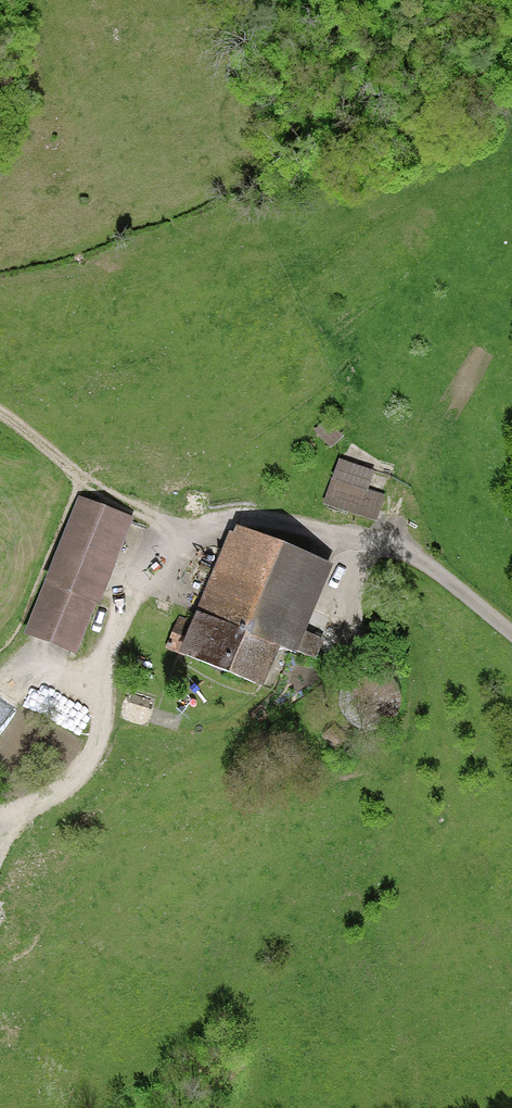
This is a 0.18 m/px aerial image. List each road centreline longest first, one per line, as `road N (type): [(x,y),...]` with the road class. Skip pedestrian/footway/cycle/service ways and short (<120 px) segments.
road 1 (residential): [(0,818),(48,802),(87,758),(101,669),(178,532),(218,524),(375,536),(410,552),(511,636)]
road 2 (track): [(178,532),(0,420)]

